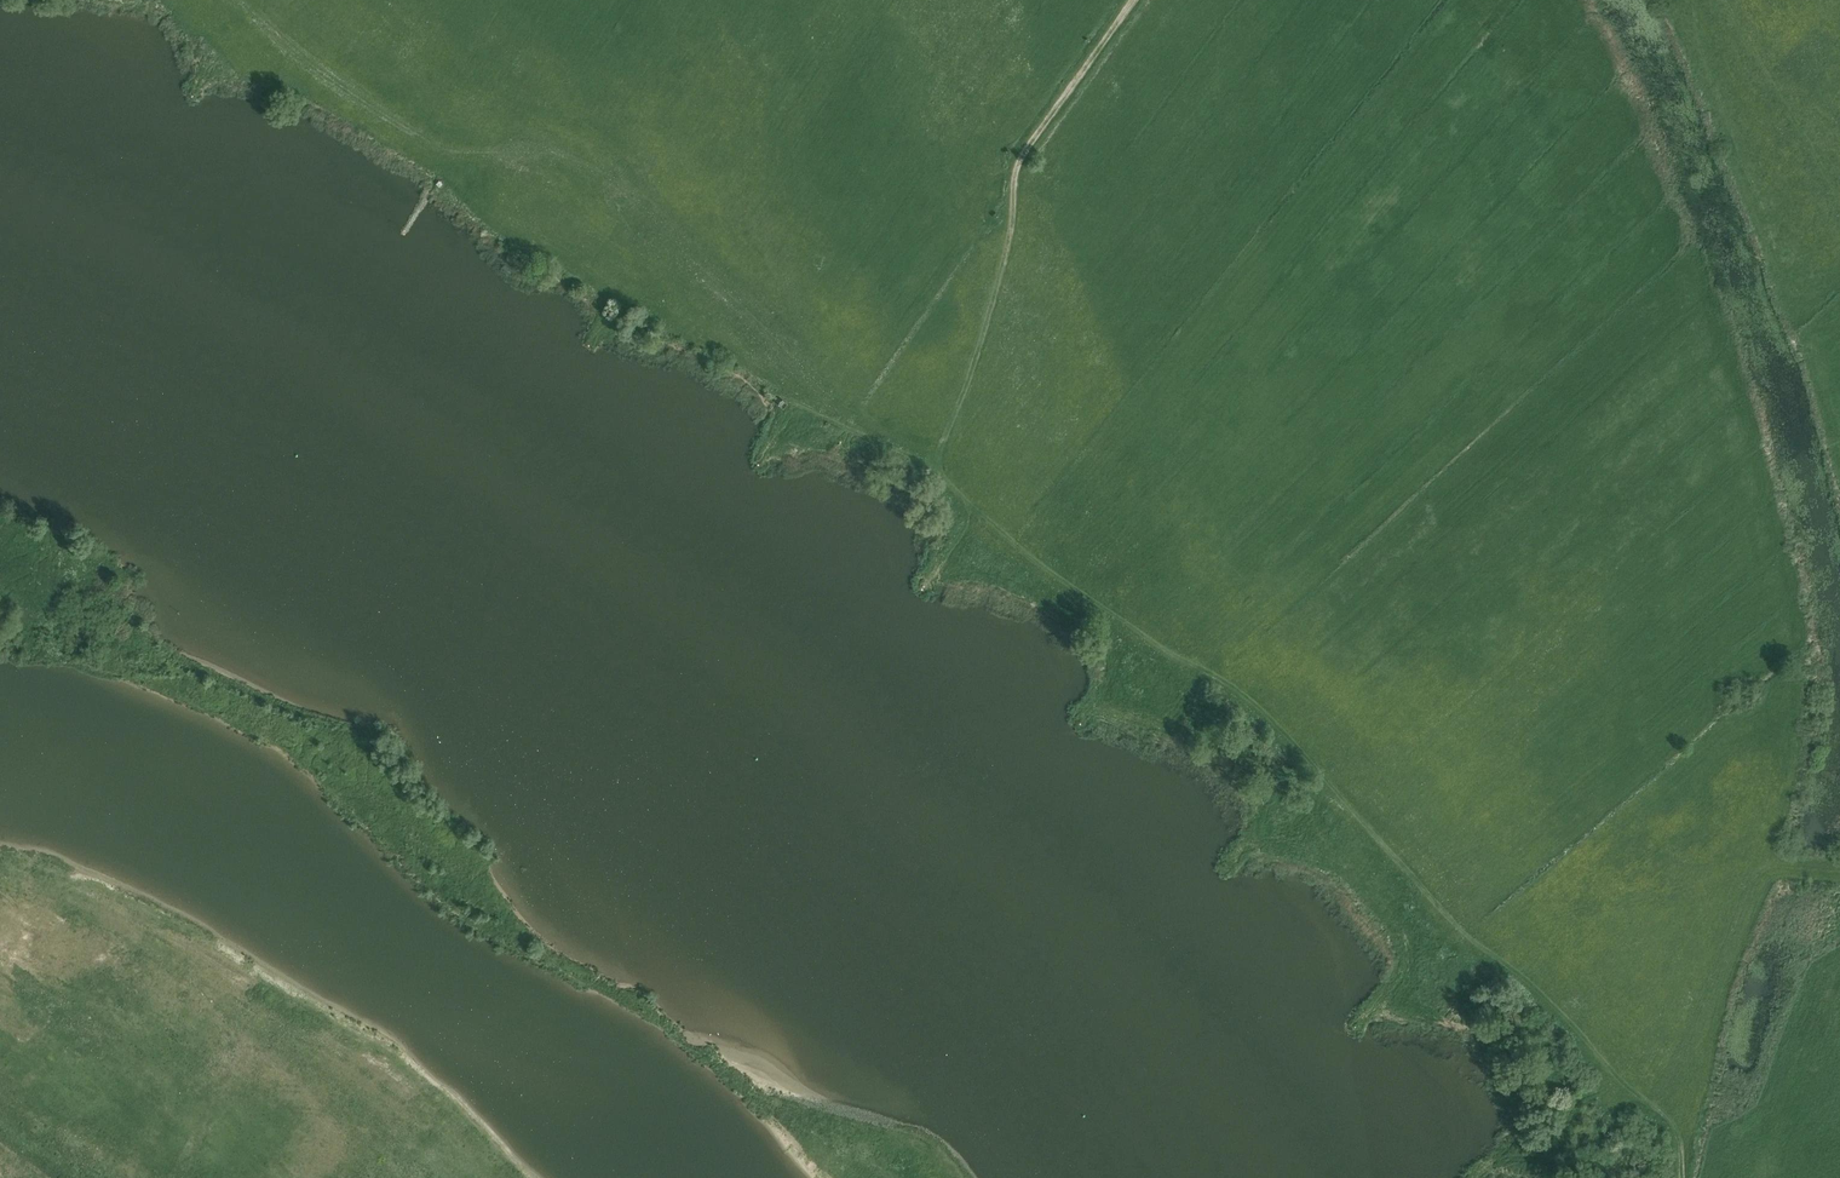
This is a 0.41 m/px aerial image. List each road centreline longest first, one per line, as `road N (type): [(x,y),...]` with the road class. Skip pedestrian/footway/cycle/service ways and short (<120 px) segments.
road 1 (track): [(1026,150),(973,373),(926,465)]
road 2 (track): [(1026,150),(1134,0)]

